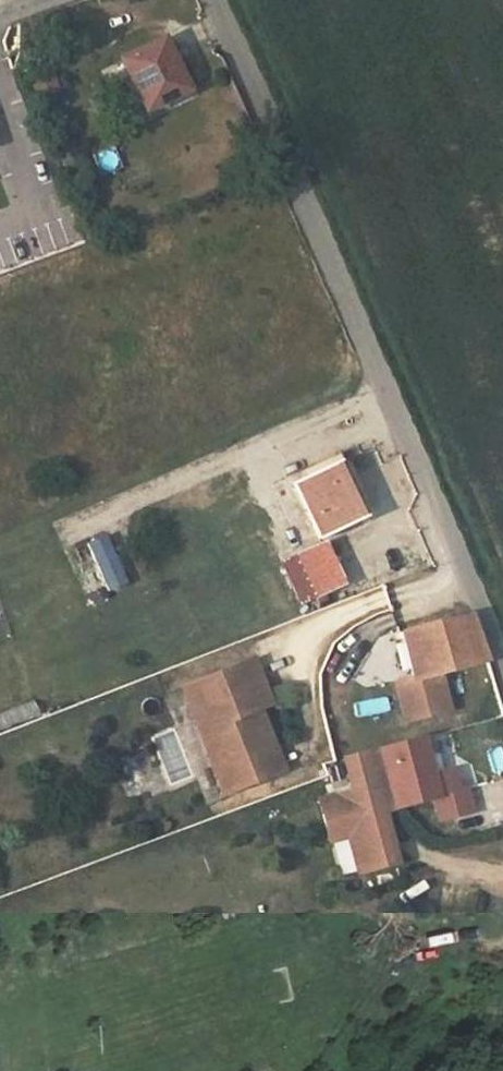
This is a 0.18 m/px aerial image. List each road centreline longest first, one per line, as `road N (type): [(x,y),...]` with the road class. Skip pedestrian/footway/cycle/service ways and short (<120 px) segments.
road 1 (unclassified): [(210,0),(470,580),(502,672)]

